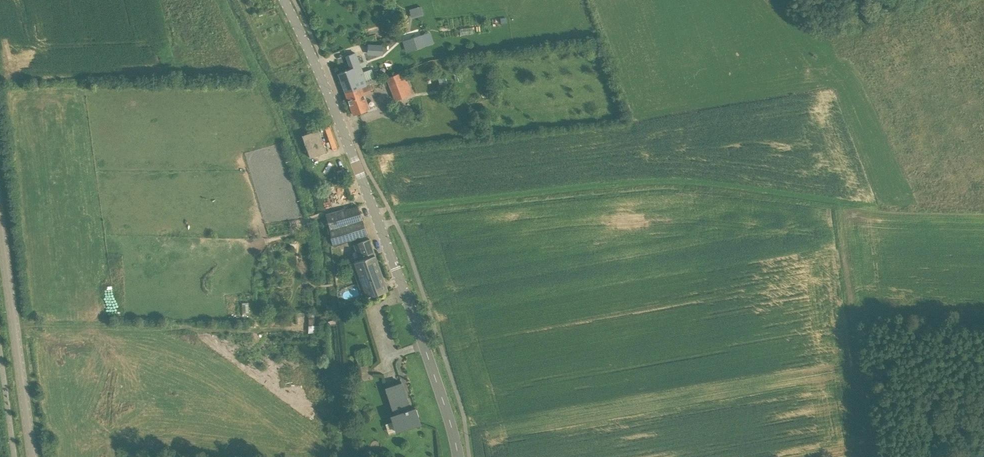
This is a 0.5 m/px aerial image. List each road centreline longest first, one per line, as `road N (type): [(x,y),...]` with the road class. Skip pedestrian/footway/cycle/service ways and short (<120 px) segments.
road 1 (tertiary): [(458,456),(374,202),(284,0)]
road 2 (track): [(875,456),(837,214)]
road 3 (tertiary): [(34,456),(0,217)]

